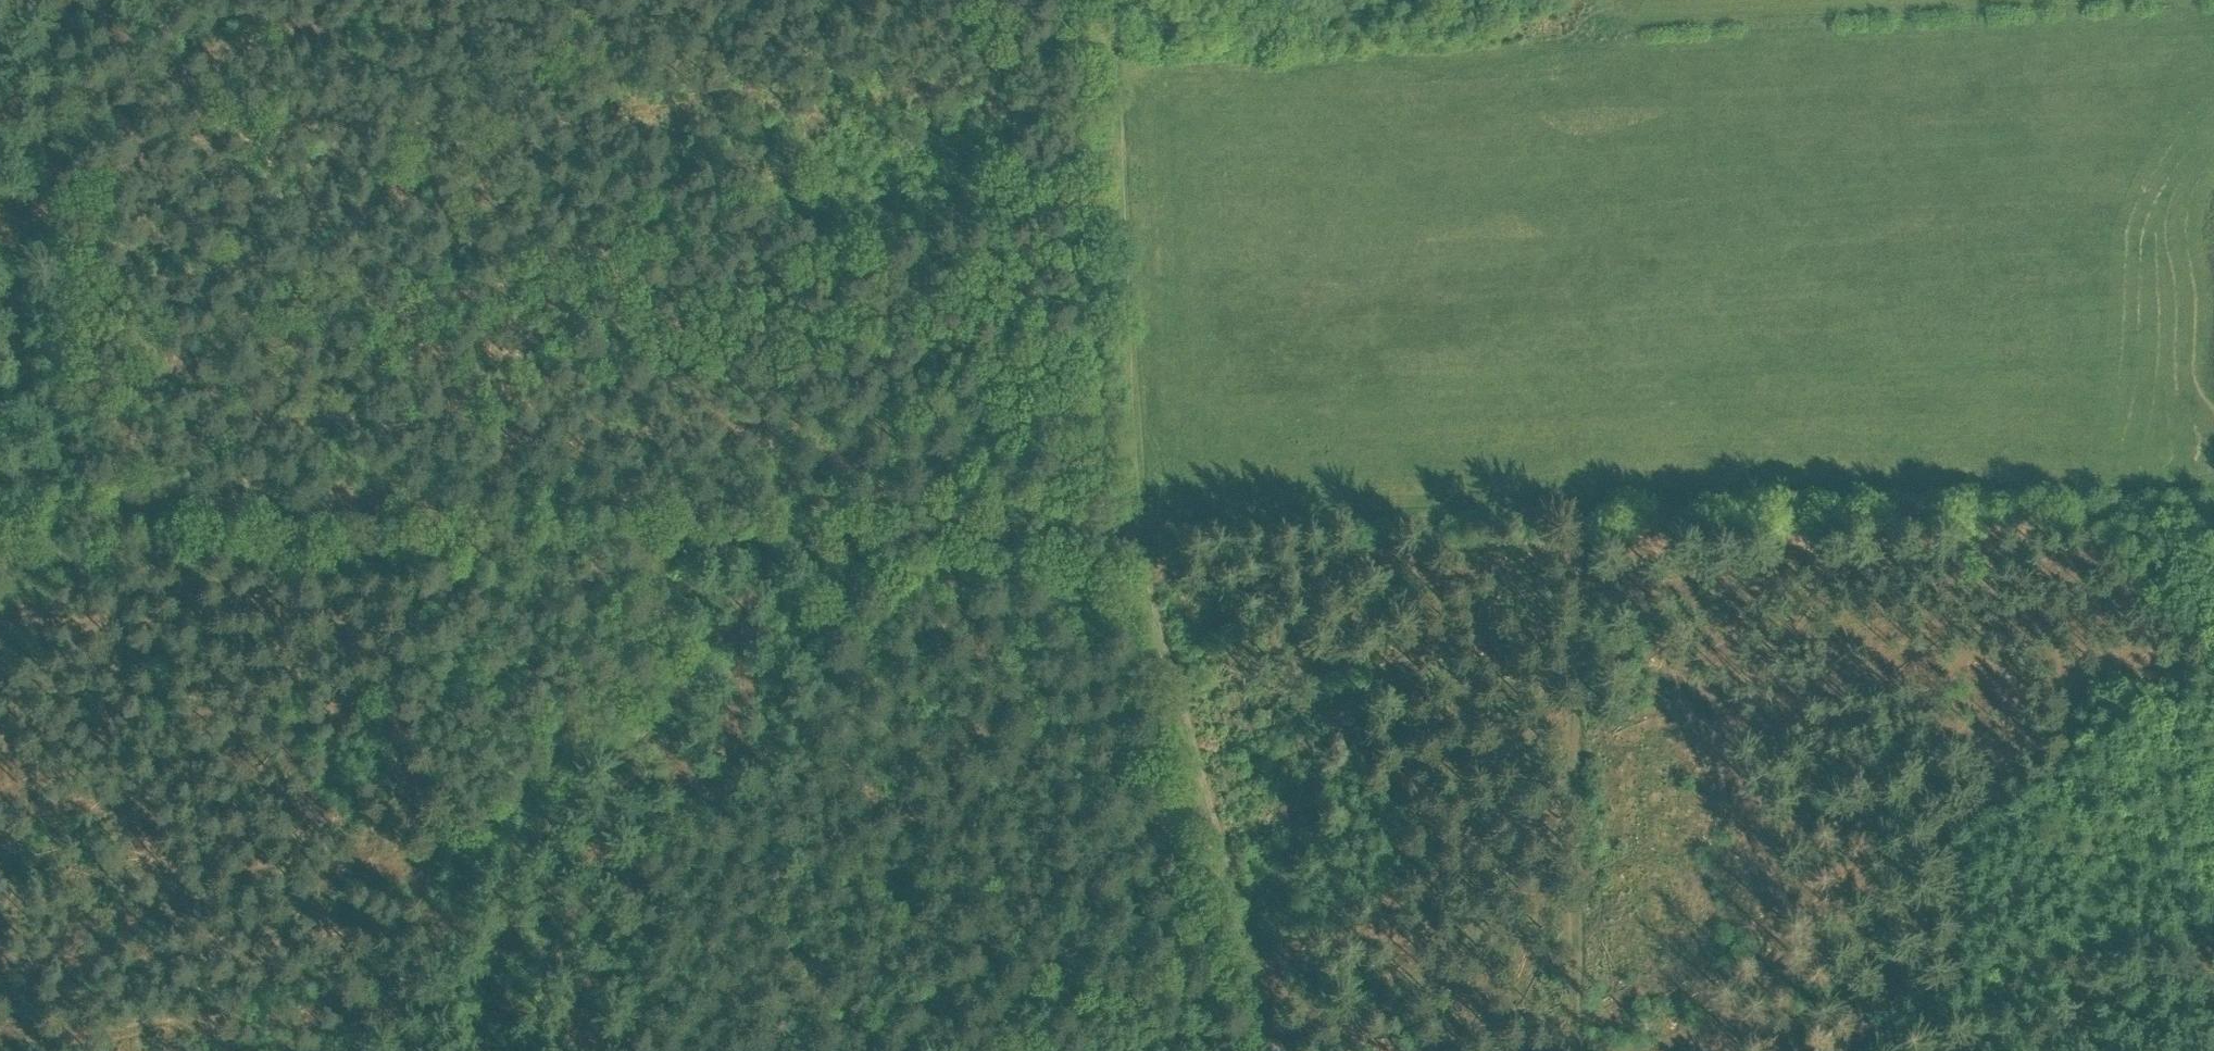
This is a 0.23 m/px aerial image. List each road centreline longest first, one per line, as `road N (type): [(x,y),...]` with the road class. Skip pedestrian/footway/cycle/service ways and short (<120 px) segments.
road 1 (track): [(1126,0),(1159,518),(1209,753)]

